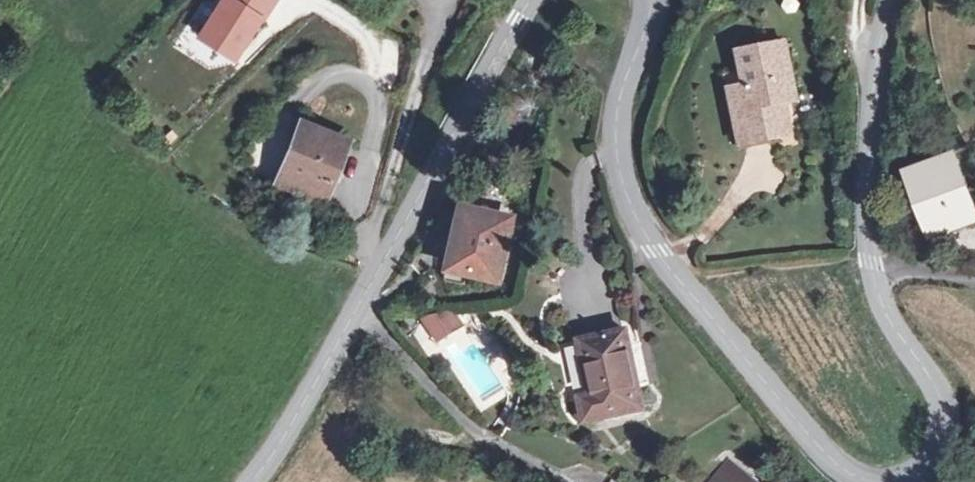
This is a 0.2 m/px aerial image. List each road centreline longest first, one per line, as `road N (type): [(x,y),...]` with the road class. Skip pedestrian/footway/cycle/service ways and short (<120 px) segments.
road 1 (tertiary): [(878,481),(844,468),(796,415),(637,220),(618,165),(621,103),(652,0)]
road 2 (tertiary): [(872,264),(890,316),(947,406),(948,435),(934,464),(878,481)]
road 3 (residential): [(360,307),(476,433),(563,481)]
road 4 (tertiary): [(892,0),(868,185),(872,264)]
road 5 (tertiary): [(253,481),(360,307)]
road 6 (tertiary): [(360,307),(455,130)]
road 7 (tertiary): [(533,0),(455,130)]

